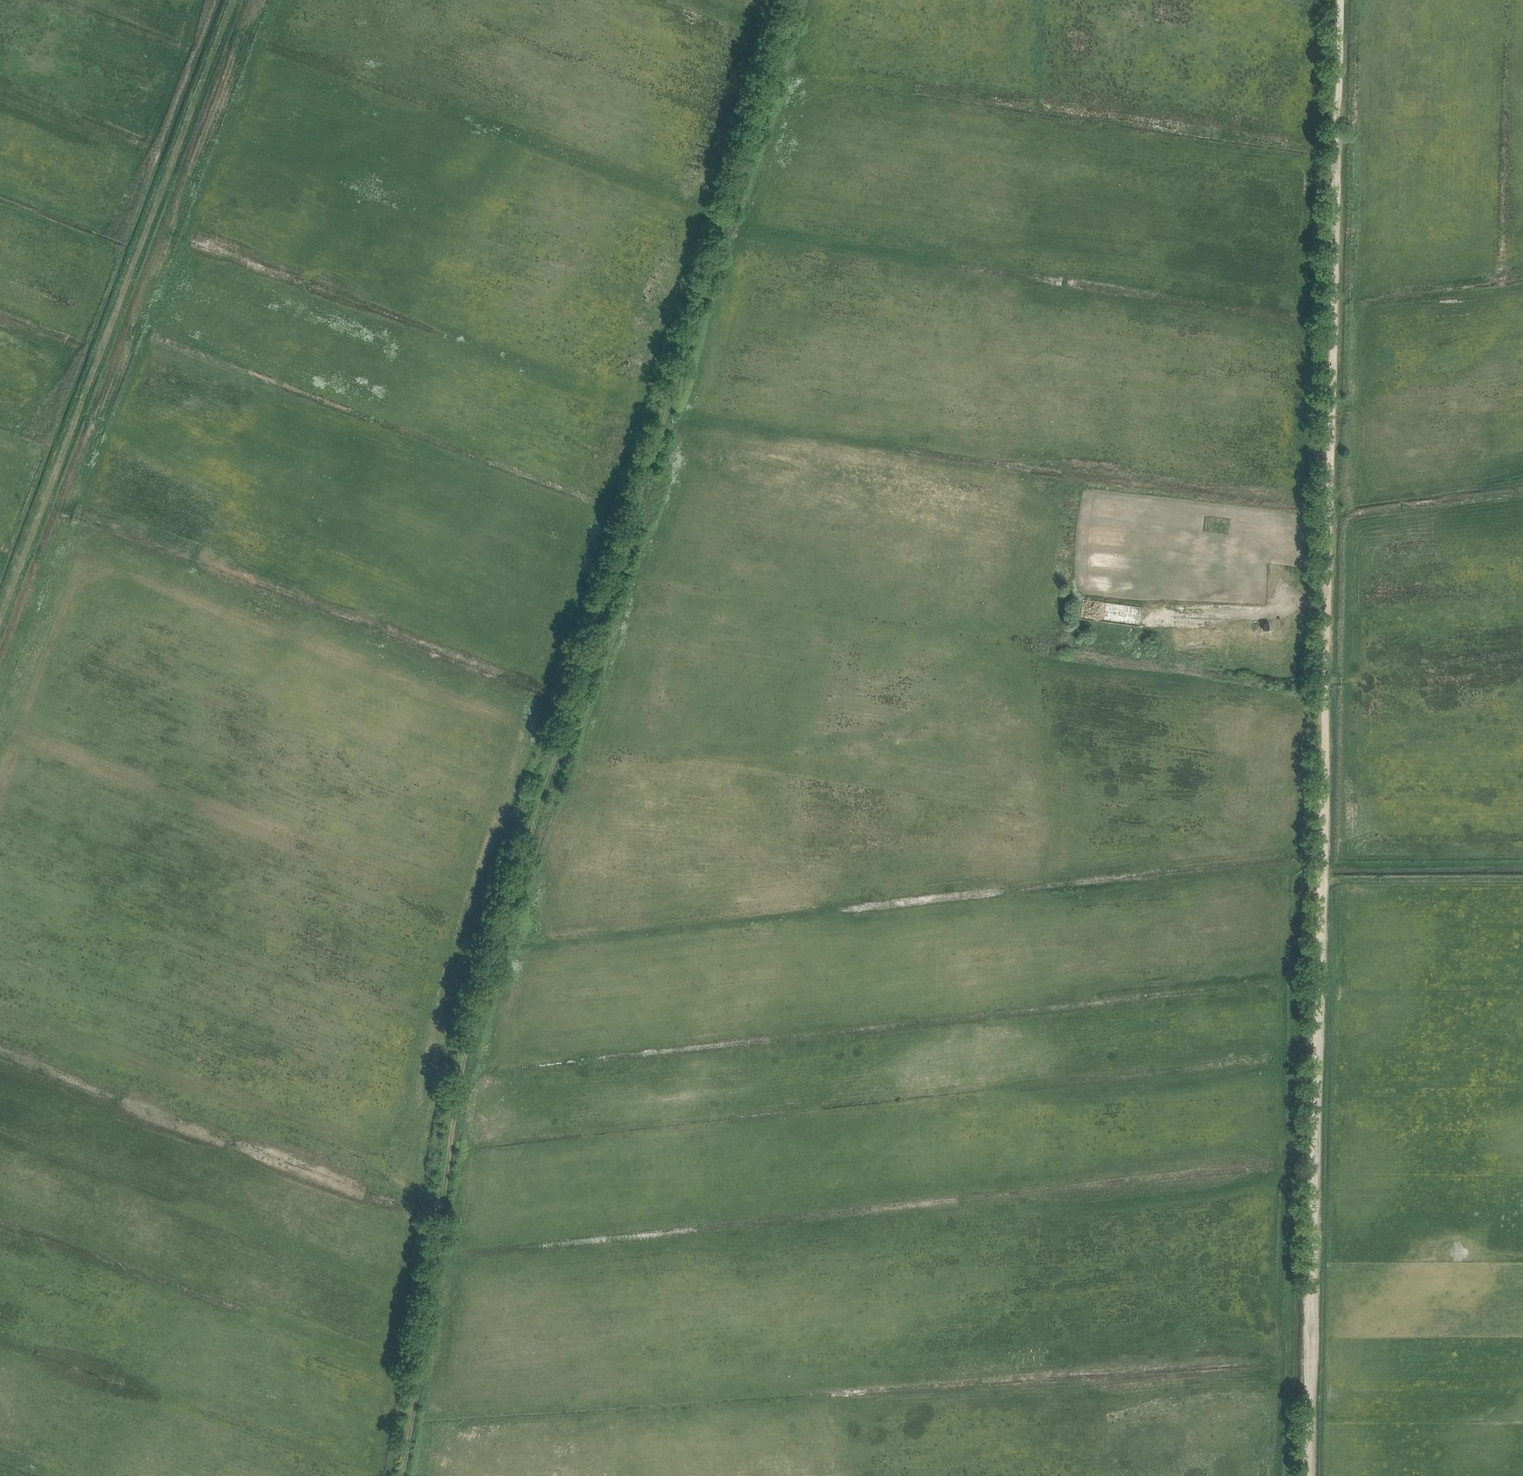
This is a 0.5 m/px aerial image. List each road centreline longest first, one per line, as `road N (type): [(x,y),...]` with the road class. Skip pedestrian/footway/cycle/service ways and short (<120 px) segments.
road 1 (track): [(401,1475),(461,1063),(493,940),(787,0)]
road 2 (track): [(1340,0),(1315,1475)]
road 3 (track): [(0,615),(232,0)]

